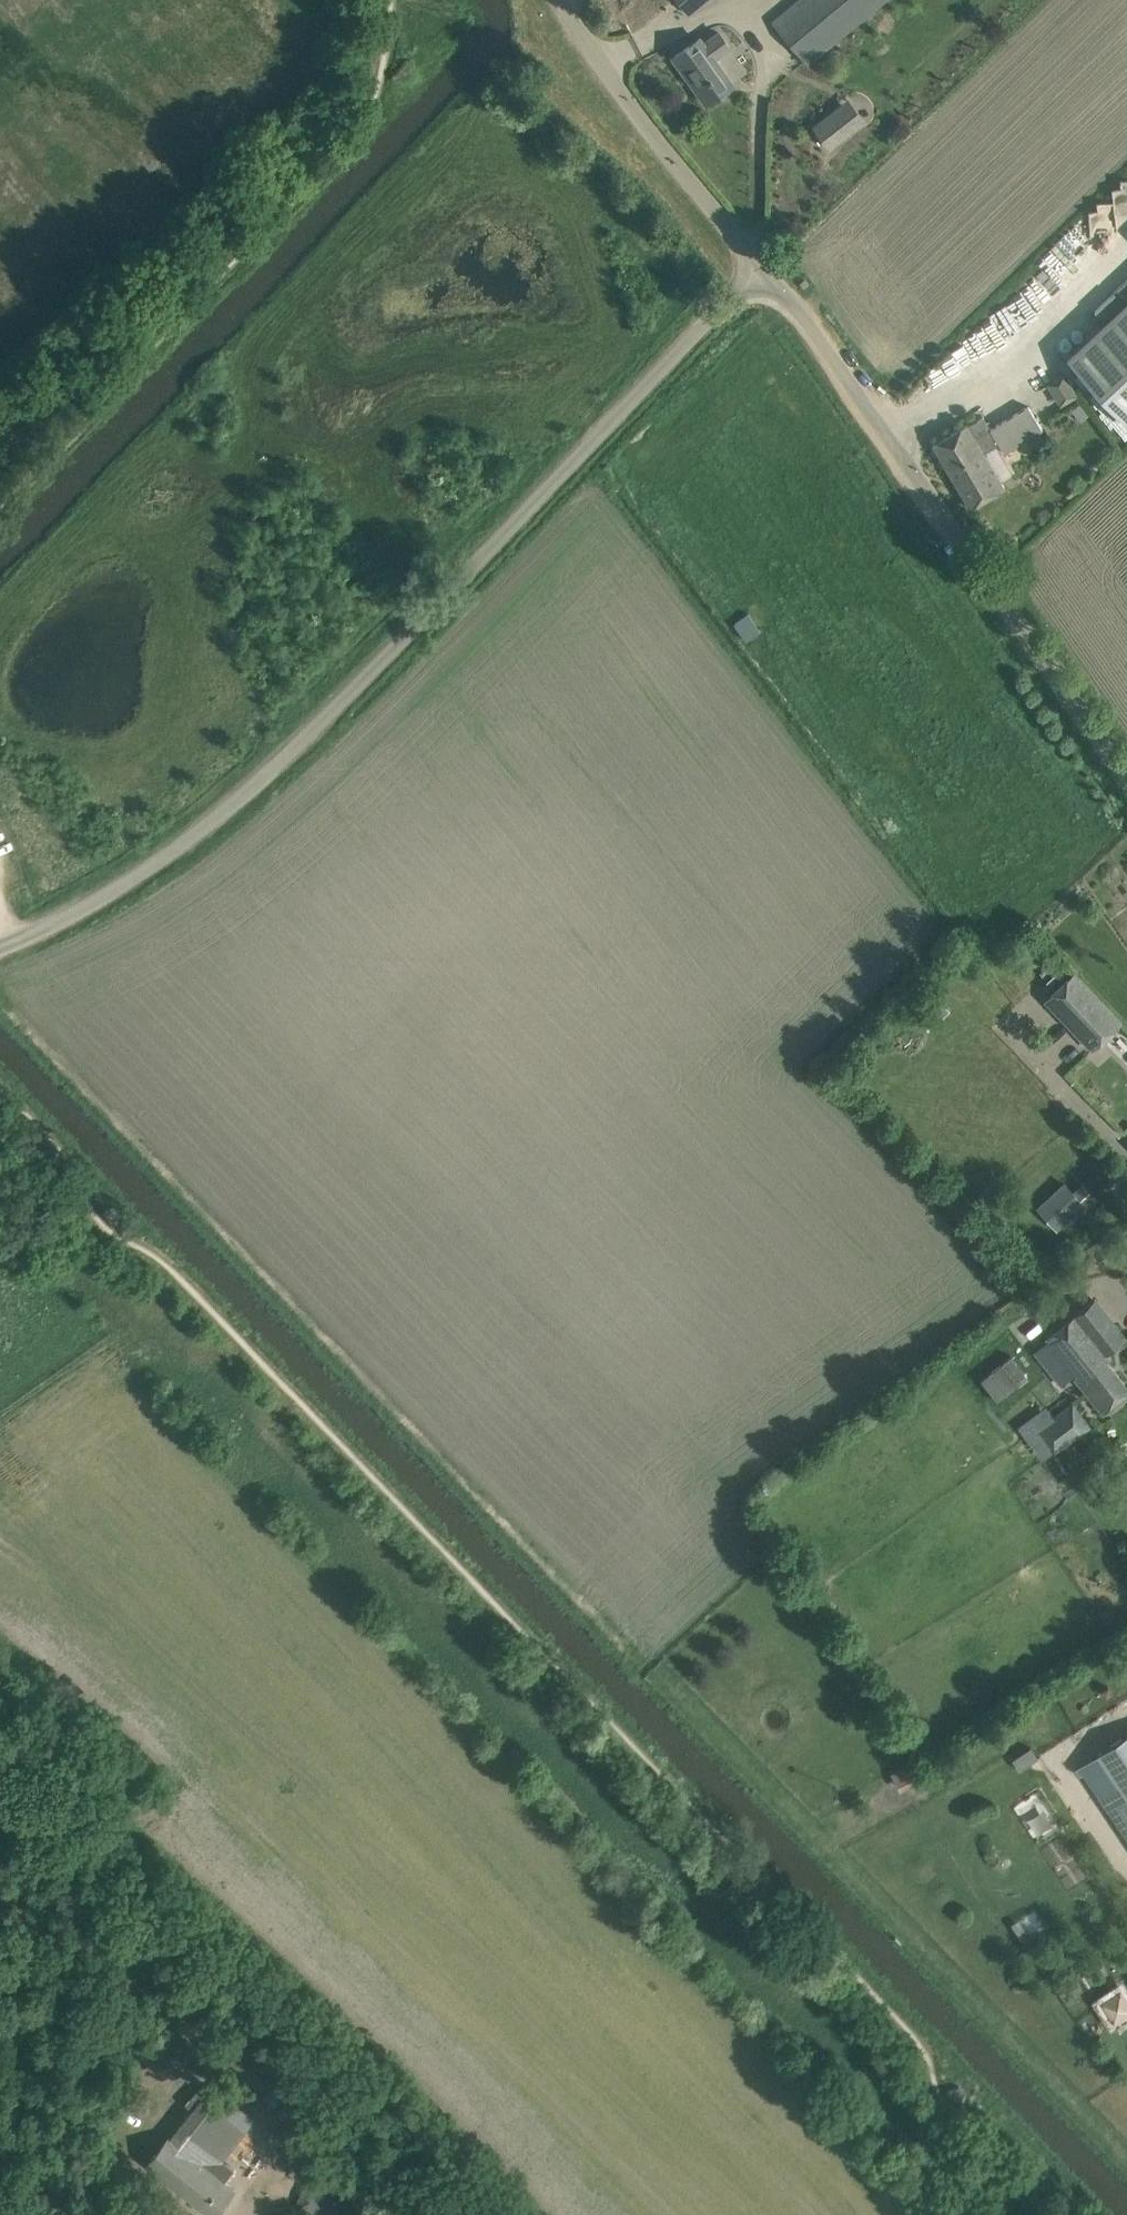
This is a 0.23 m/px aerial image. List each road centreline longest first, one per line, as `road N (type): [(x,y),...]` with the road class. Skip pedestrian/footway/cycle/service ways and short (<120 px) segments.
road 1 (unclassified): [(0,946),(120,886),(207,827),(307,736),(762,264)]
road 2 (unclassified): [(1126,785),(762,264)]
road 3 (unclassified): [(762,264),(659,146),(557,0)]

